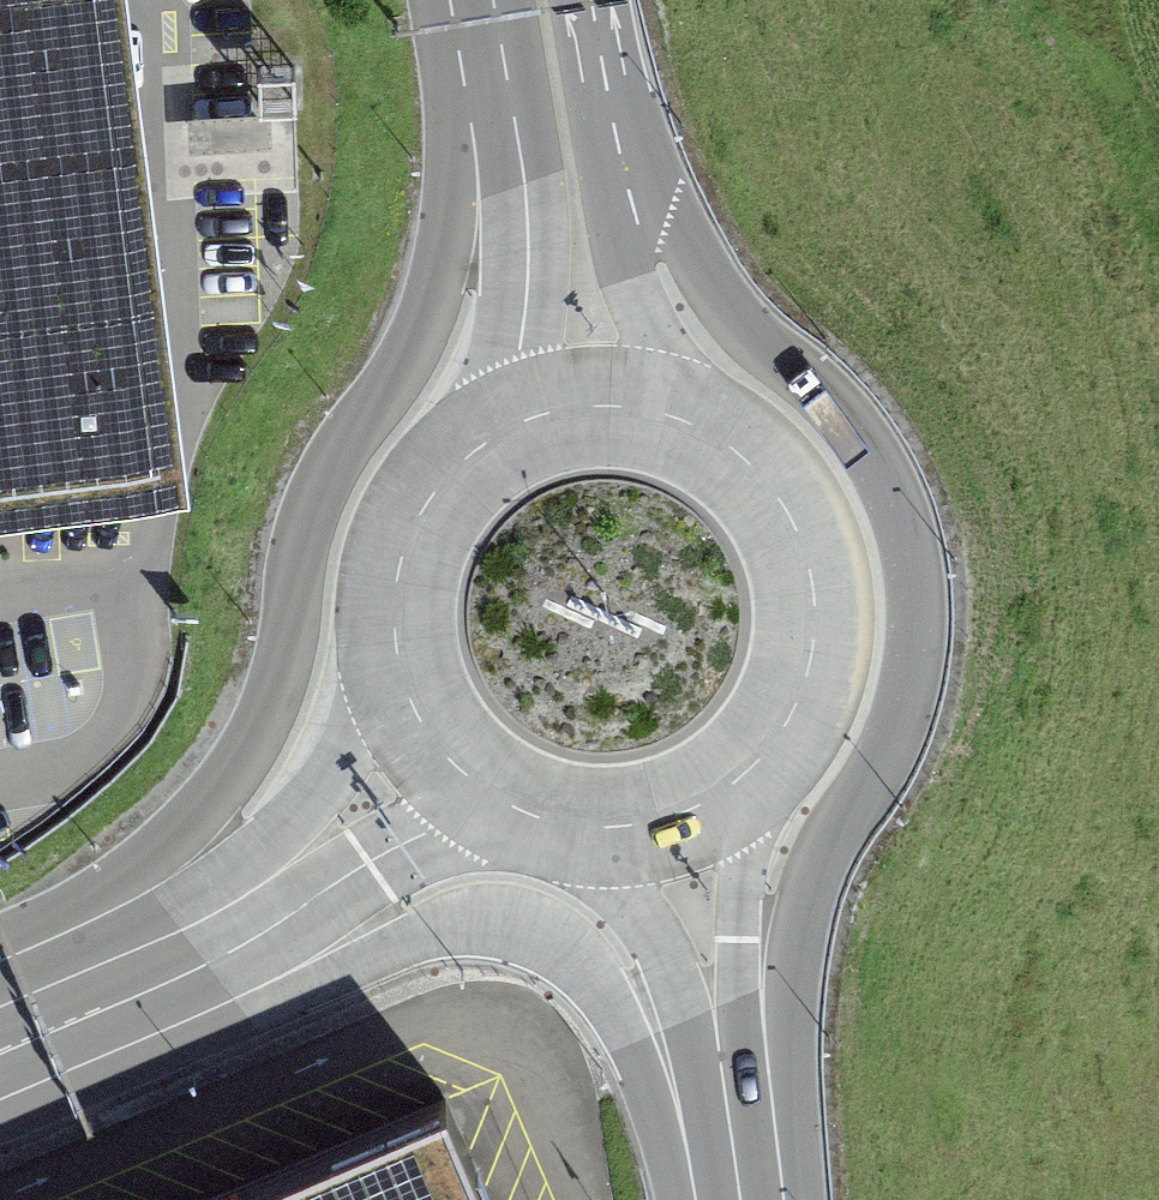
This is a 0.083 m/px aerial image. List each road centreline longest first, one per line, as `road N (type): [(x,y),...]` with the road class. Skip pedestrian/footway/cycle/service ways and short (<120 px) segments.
road 1 (primary): [(813,1199),(801,952),(832,839),(873,783),(899,721),(915,649),(914,575),(897,509),(870,455),(827,398),(743,321),(671,217)]
road 2 (trunk): [(503,51),(453,137),(435,294),(399,372),(350,432),(316,498),(260,733),(214,813),(114,883),(18,929)]
road 3 (primary): [(0,1102),(44,1102),(270,1016),(428,941),(486,935),(541,944),(602,983),(637,1056),(678,1199)]
road 4 (primary): [(0,1059),(220,958),(440,836),(559,829)]
road 5 (primary): [(414,693),(254,856),(187,905),(0,991)]
road 6 (primary): [(754,1199),(737,977),(743,858),(767,773)]
road 7 (trunk): [(503,51),(527,183),(530,277),(492,451)]
road 8 (primary): [(767,773),(801,727),(821,674),(826,617),(816,561),(792,510),(754,467),(706,435)]
road 9 (primary): [(610,837),(682,1002),(733,1199)]
road 10 (trunk): [(706,435),(640,325),(629,274),(625,167)]
road 11 (primary): [(492,451),(426,530),(408,582),(403,638),(414,693)]
road 12 (primary): [(706,435),(655,419),(602,415),(550,425),(492,451)]
road 13 (primary): [(414,693),(436,739),(469,779),(511,810),(559,829)]
road 14 (primary): [(610,837),(667,830),(721,809),(767,773)]
road 15 (trunk): [(625,167),(593,0)]

